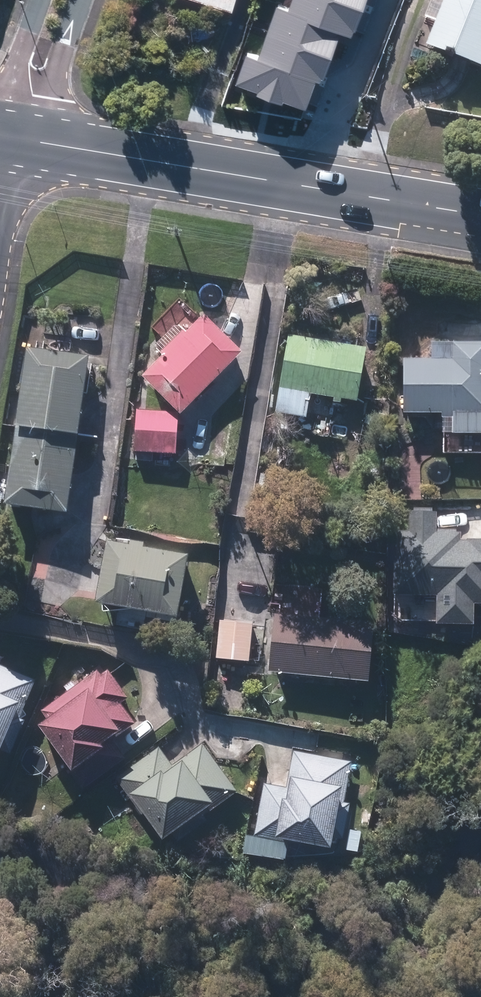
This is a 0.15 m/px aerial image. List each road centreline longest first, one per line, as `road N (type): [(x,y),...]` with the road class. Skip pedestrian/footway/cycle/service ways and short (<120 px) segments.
road 1 (secondary): [(480,216),(13,139)]
road 2 (residential): [(58,0),(13,139)]

